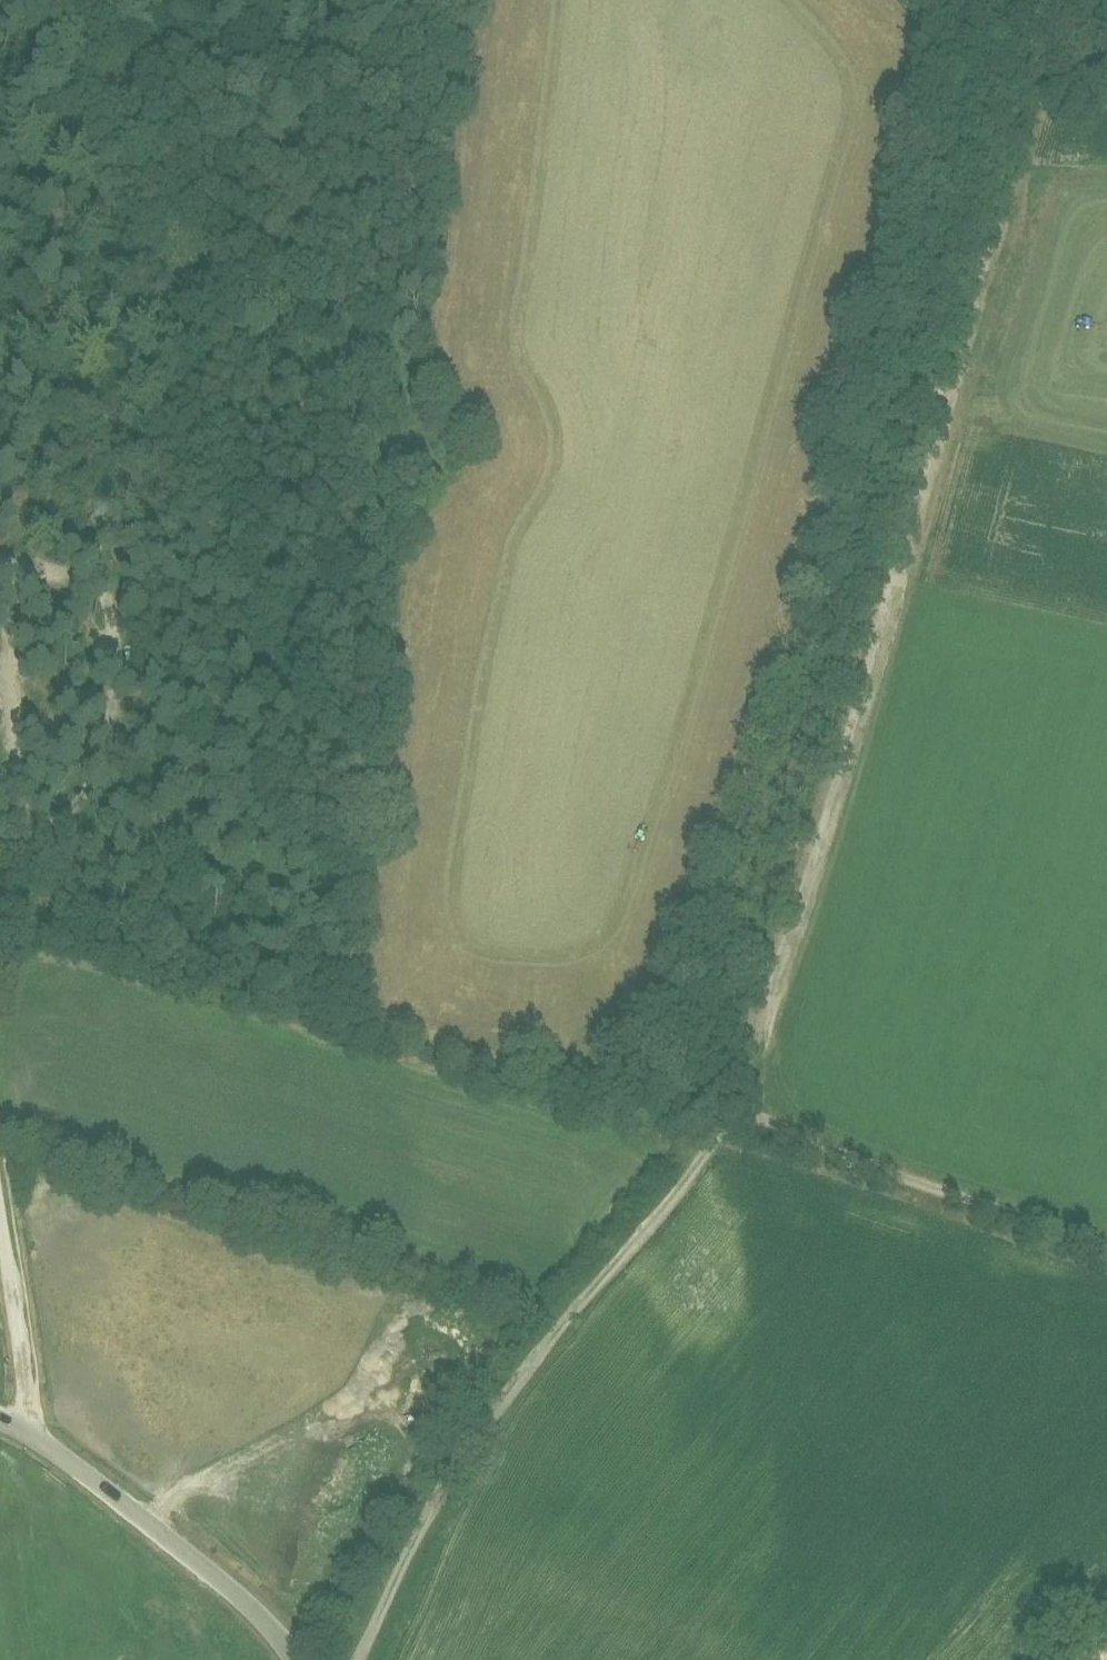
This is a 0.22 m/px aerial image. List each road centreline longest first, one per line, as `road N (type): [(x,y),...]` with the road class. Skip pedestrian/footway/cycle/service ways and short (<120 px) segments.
road 1 (track): [(734,1111),(763,1036),(1035,92)]
road 2 (track): [(362,1659),(397,1578),(496,1424),(734,1111)]
road 3 (track): [(734,1111),(1106,1247)]
road 4 (unclassified): [(297,1659),(170,1543),(31,1435),(0,1422)]
road 5 (track): [(0,830),(98,821),(120,641),(106,591)]
road 6 (track): [(0,1228),(31,1435)]

